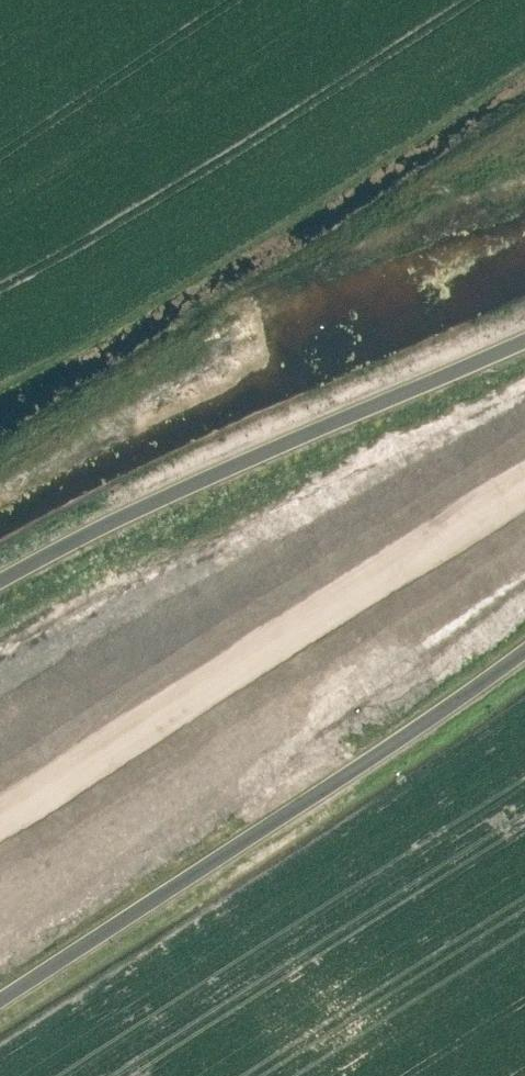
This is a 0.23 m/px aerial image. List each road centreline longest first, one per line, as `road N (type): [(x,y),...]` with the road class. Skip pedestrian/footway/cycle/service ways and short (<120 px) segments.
road 1 (trunk): [(0,999),(395,741),(524,647)]
road 2 (trunk): [(0,801),(524,474)]
road 3 (trunk): [(524,337),(168,493),(0,580)]

